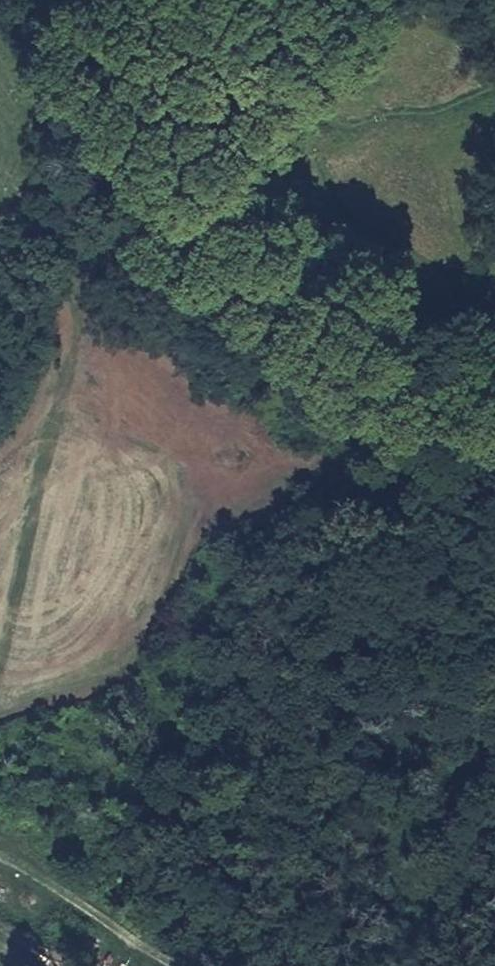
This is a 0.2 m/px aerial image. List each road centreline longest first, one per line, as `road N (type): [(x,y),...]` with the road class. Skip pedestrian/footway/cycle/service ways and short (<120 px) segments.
road 1 (track): [(494,416),(204,212),(206,83),(242,0)]
road 2 (track): [(204,212),(126,226),(14,287),(0,305)]
road 3 (track): [(0,859),(180,965)]

